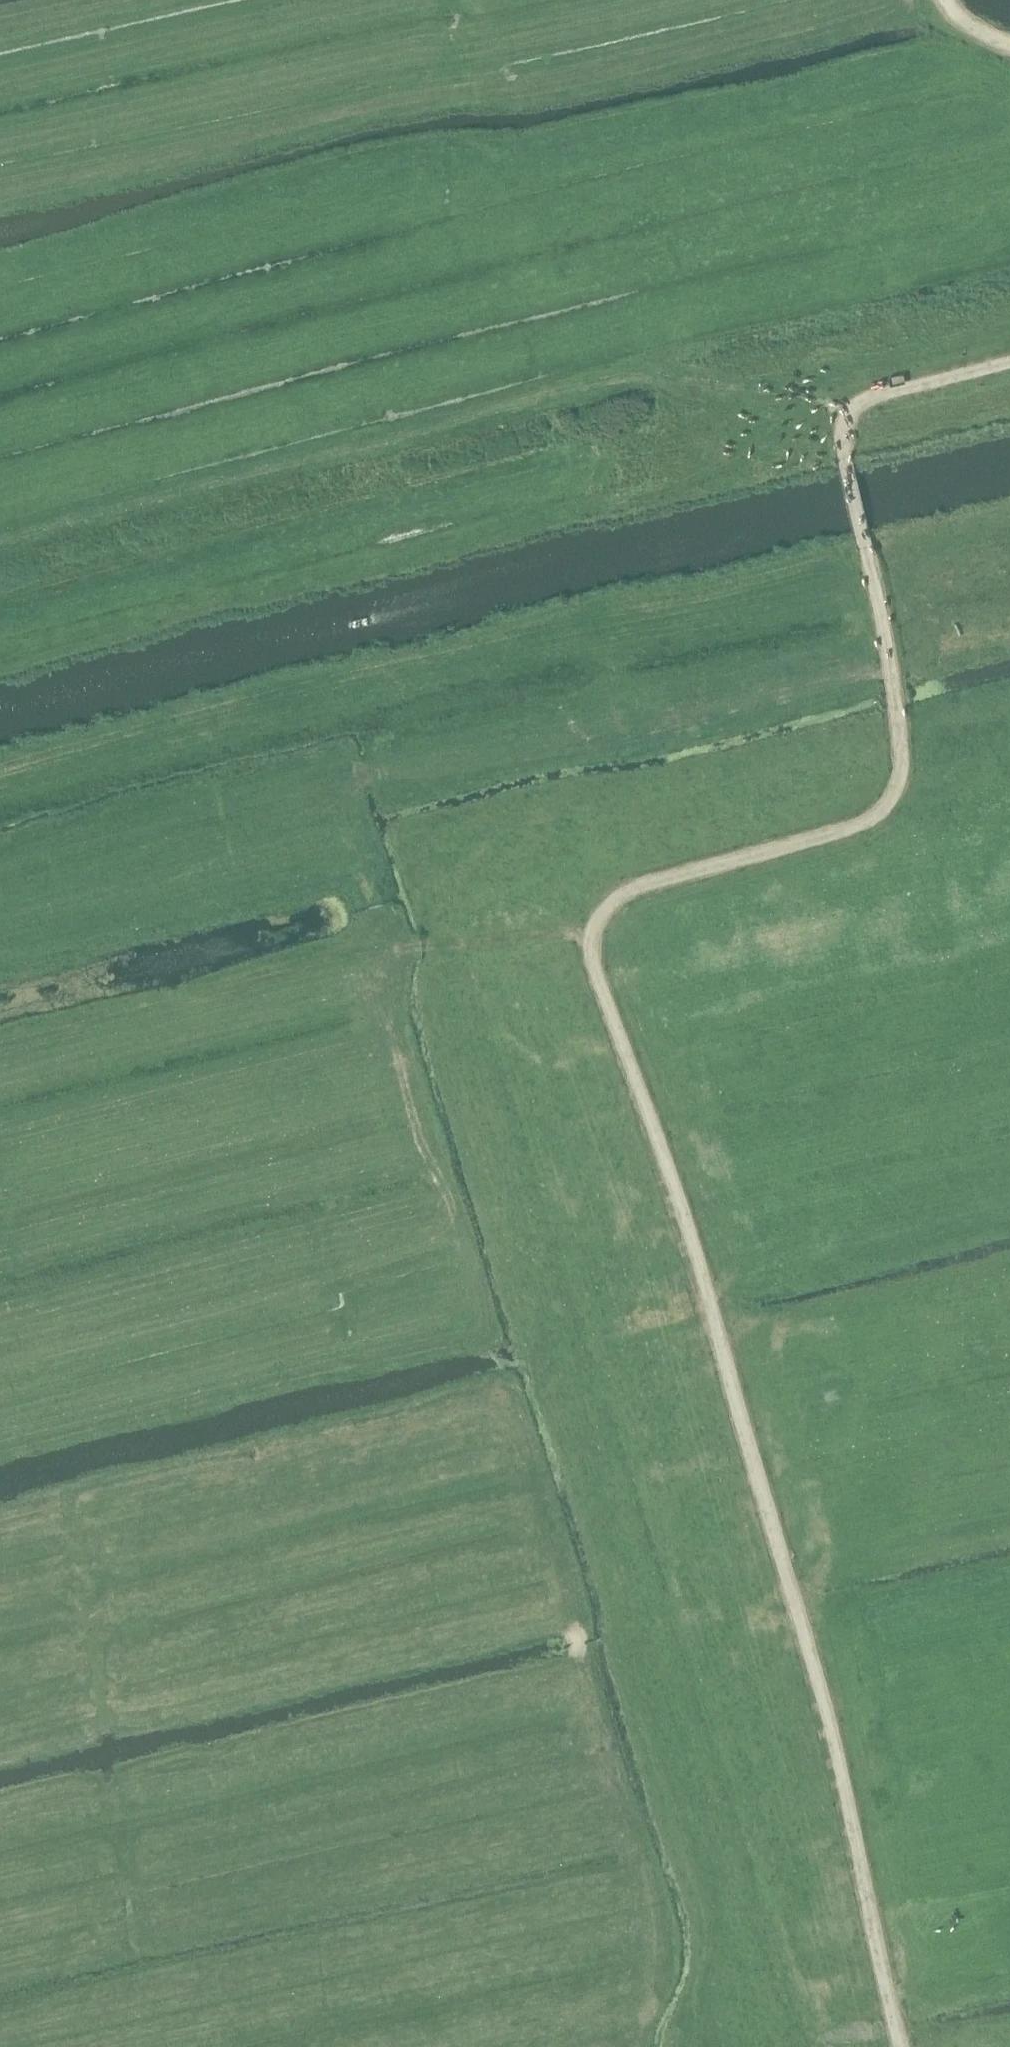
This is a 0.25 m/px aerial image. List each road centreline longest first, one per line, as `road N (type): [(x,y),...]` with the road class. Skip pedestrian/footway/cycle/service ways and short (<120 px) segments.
road 1 (track): [(903,2046),(833,1736),(698,1252),(602,979),(598,939),(621,899),(855,830),(893,801),(902,781),(903,738),(848,464),(847,423),(887,399),(1009,366)]

